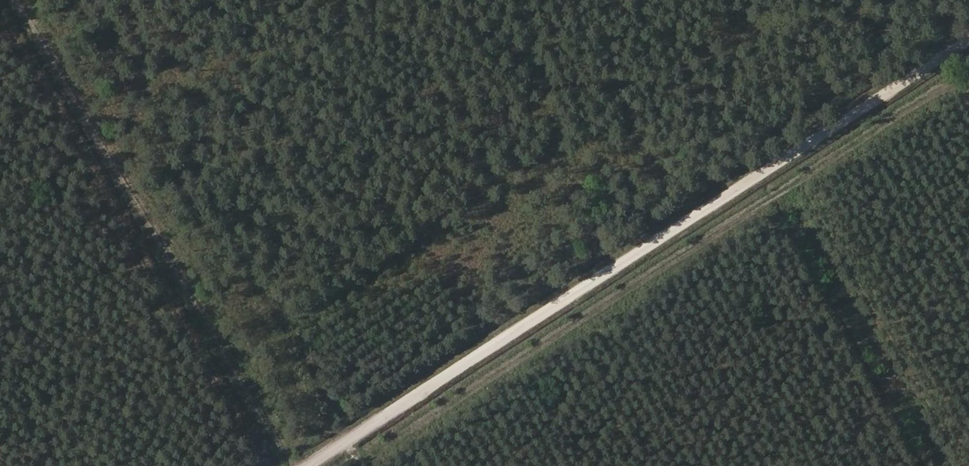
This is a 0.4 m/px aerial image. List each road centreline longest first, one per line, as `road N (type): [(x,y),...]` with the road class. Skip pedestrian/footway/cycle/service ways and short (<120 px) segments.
road 1 (track): [(968,42),(311,465)]
road 2 (track): [(301,465),(30,0)]
road 3 (track): [(357,436),(110,0)]

